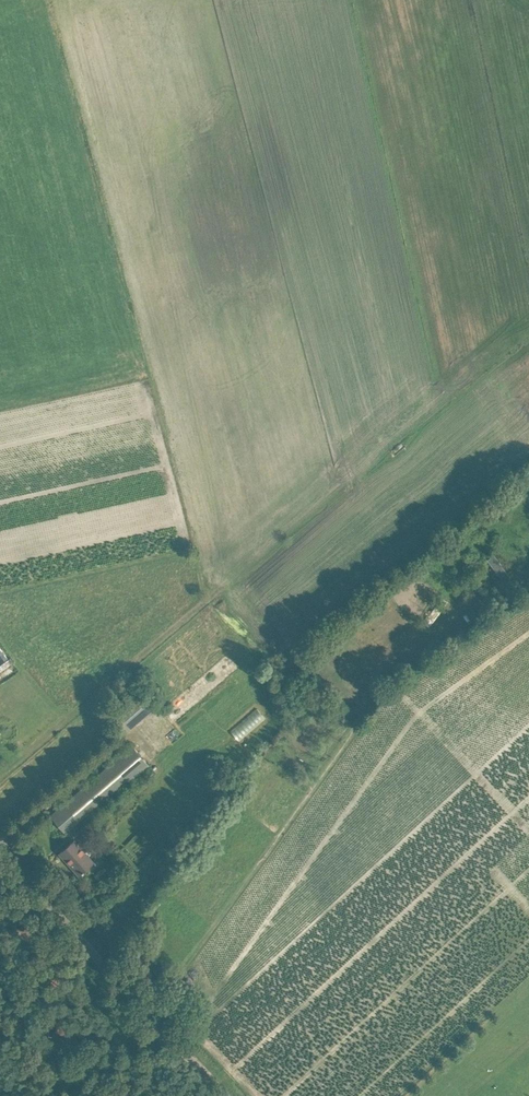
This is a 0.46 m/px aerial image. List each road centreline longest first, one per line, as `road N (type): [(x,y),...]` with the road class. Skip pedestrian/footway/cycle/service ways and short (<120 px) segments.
road 1 (unclassified): [(226,1095),(0,849)]

